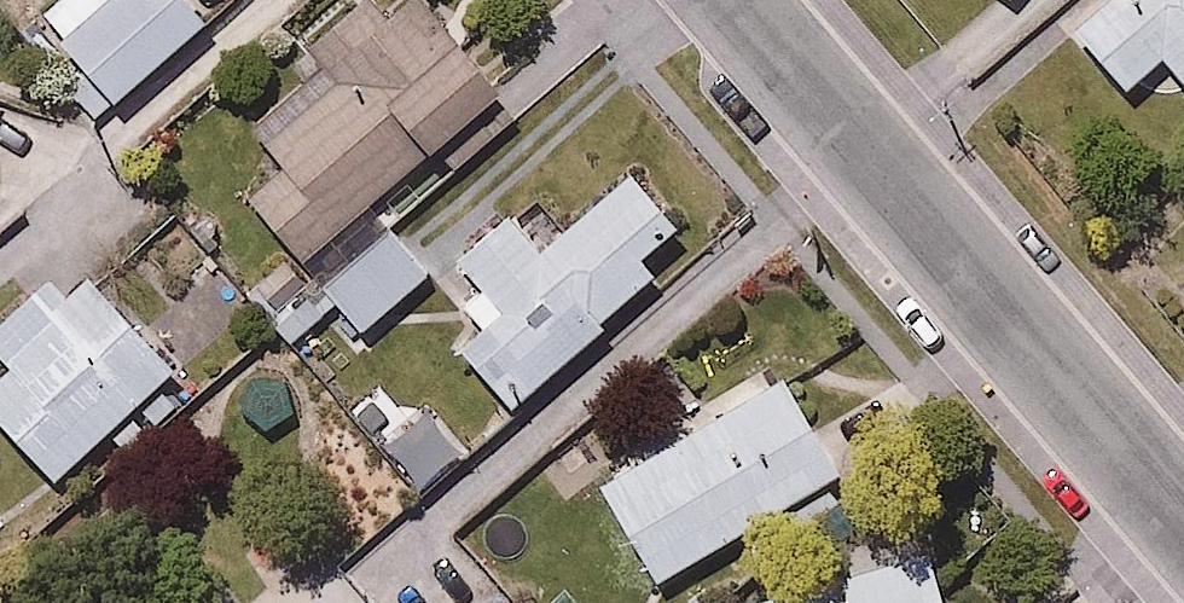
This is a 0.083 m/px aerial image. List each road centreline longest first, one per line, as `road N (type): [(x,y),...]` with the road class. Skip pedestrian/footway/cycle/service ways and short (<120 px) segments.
road 1 (residential): [(725,0),(1183,530)]

